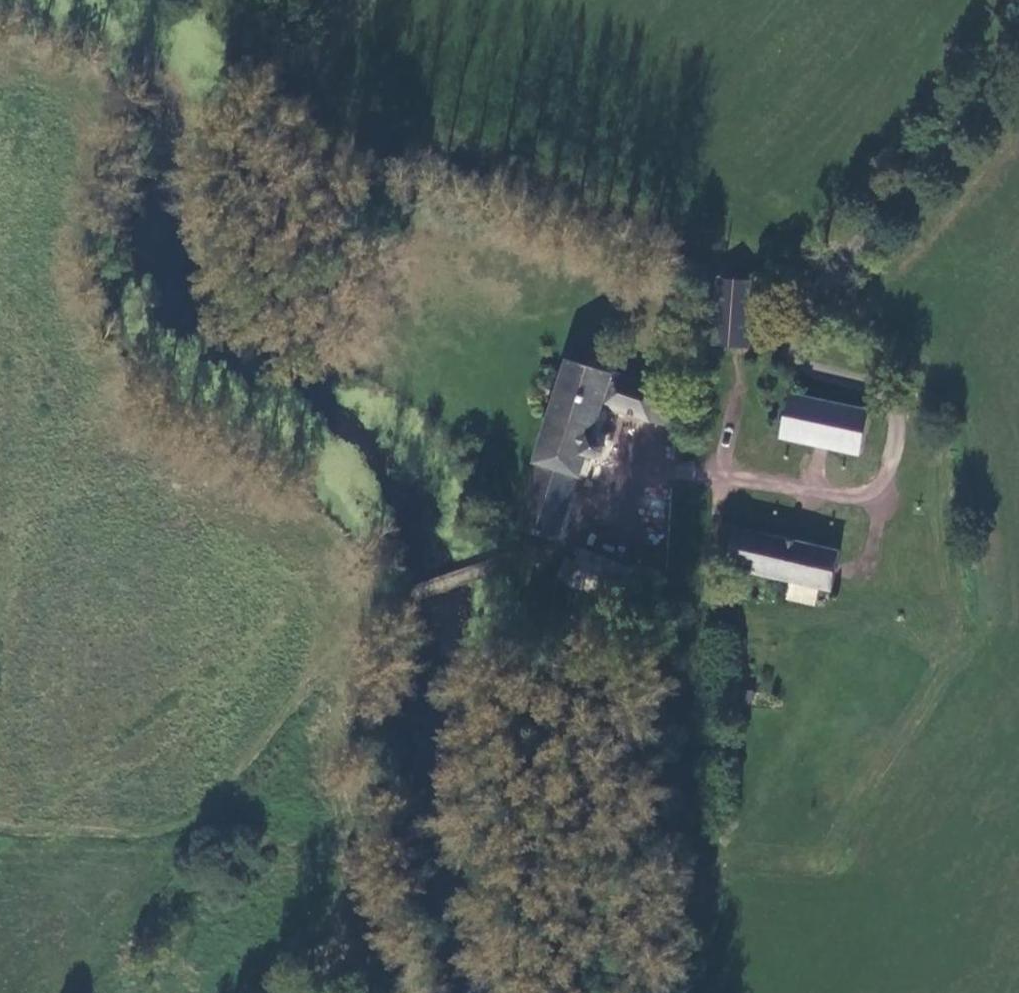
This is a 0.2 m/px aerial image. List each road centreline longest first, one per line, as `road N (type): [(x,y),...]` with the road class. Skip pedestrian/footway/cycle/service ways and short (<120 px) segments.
road 1 (unclassified): [(671,470),(869,500),(884,475),(897,424),(893,404),(883,387),(805,363),(788,346),(817,297),(1018,61)]

